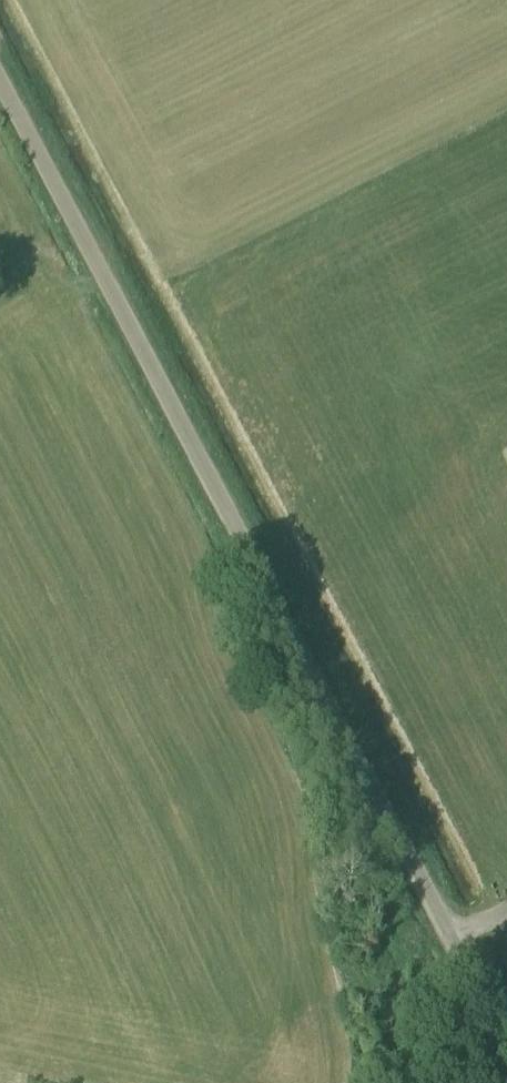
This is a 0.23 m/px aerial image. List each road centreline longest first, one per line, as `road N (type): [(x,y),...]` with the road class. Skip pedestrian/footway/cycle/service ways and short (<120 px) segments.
road 1 (unclassified): [(506,1035),(0,79)]

